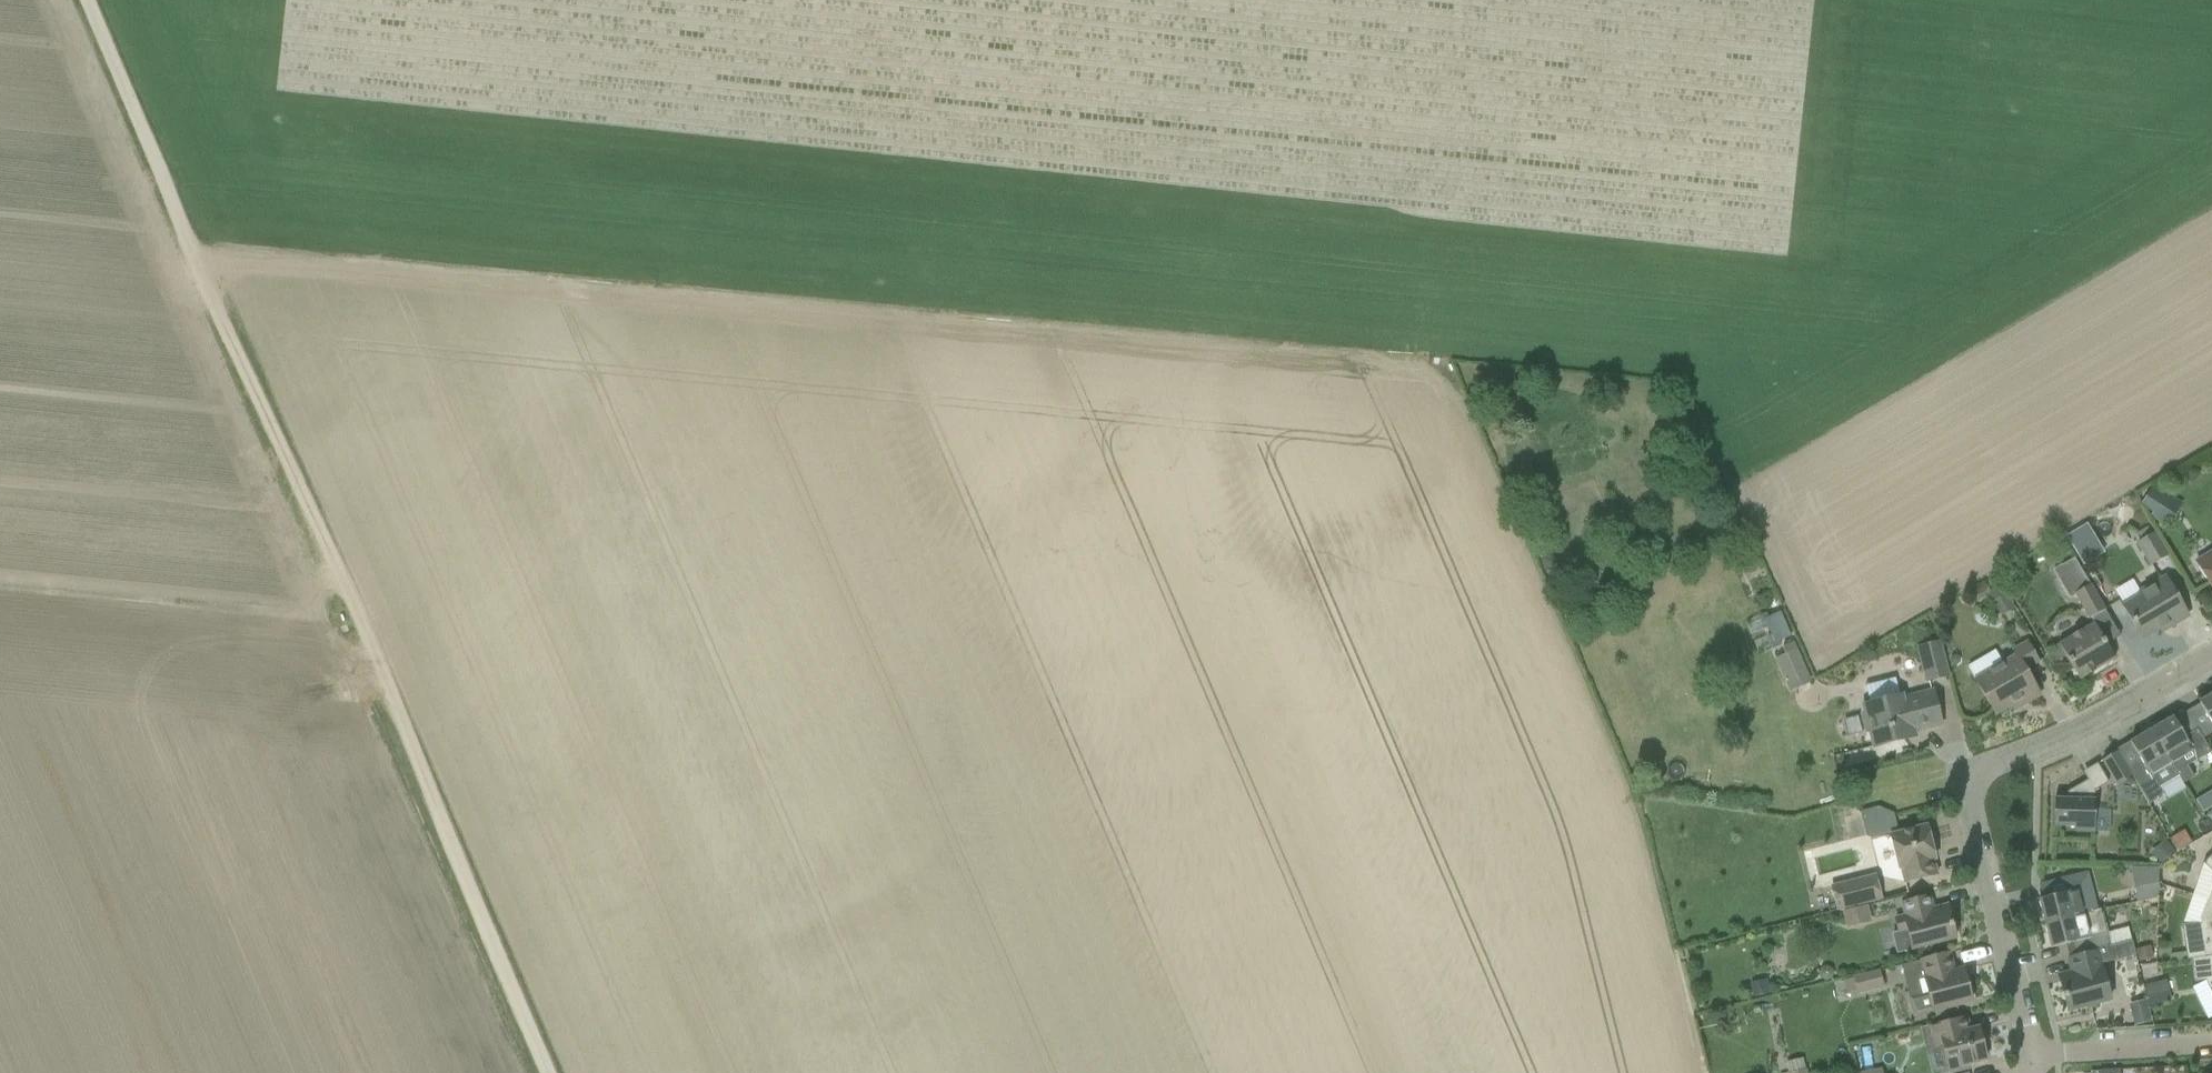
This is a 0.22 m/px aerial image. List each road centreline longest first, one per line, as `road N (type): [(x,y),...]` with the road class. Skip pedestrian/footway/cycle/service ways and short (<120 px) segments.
road 1 (track): [(88,0),(547,1072)]
road 2 (unclassified): [(2031,1054),(1969,808),(1972,783),(2211,654)]
road 3 (residential): [(2031,1054),(2211,1042)]

